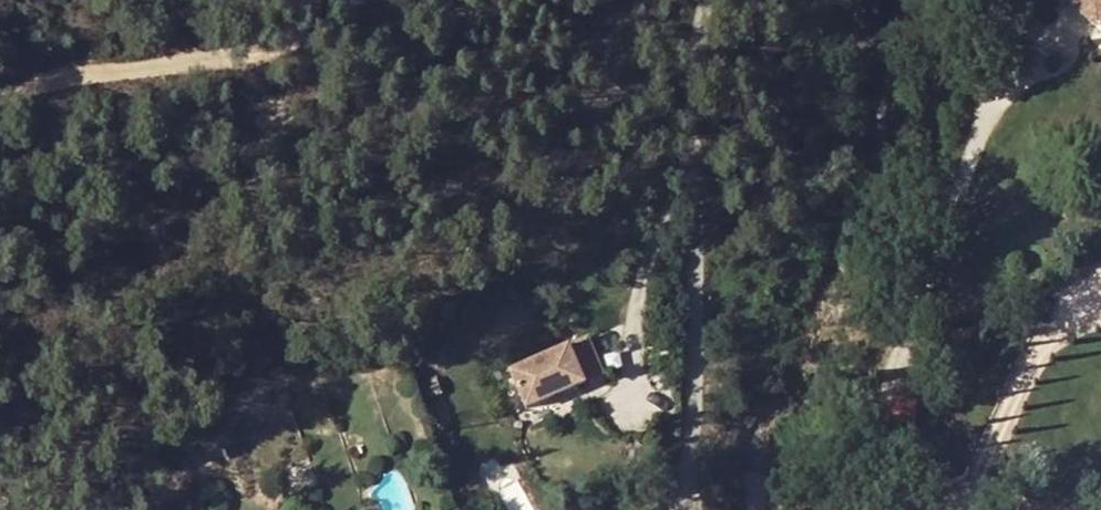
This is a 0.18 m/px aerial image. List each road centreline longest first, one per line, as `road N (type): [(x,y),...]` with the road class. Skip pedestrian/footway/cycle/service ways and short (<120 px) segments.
road 1 (unclassified): [(712,0),(694,156),(699,316),(675,509)]
road 2 (track): [(0,101),(64,77),(243,56),(280,36),(313,0)]

